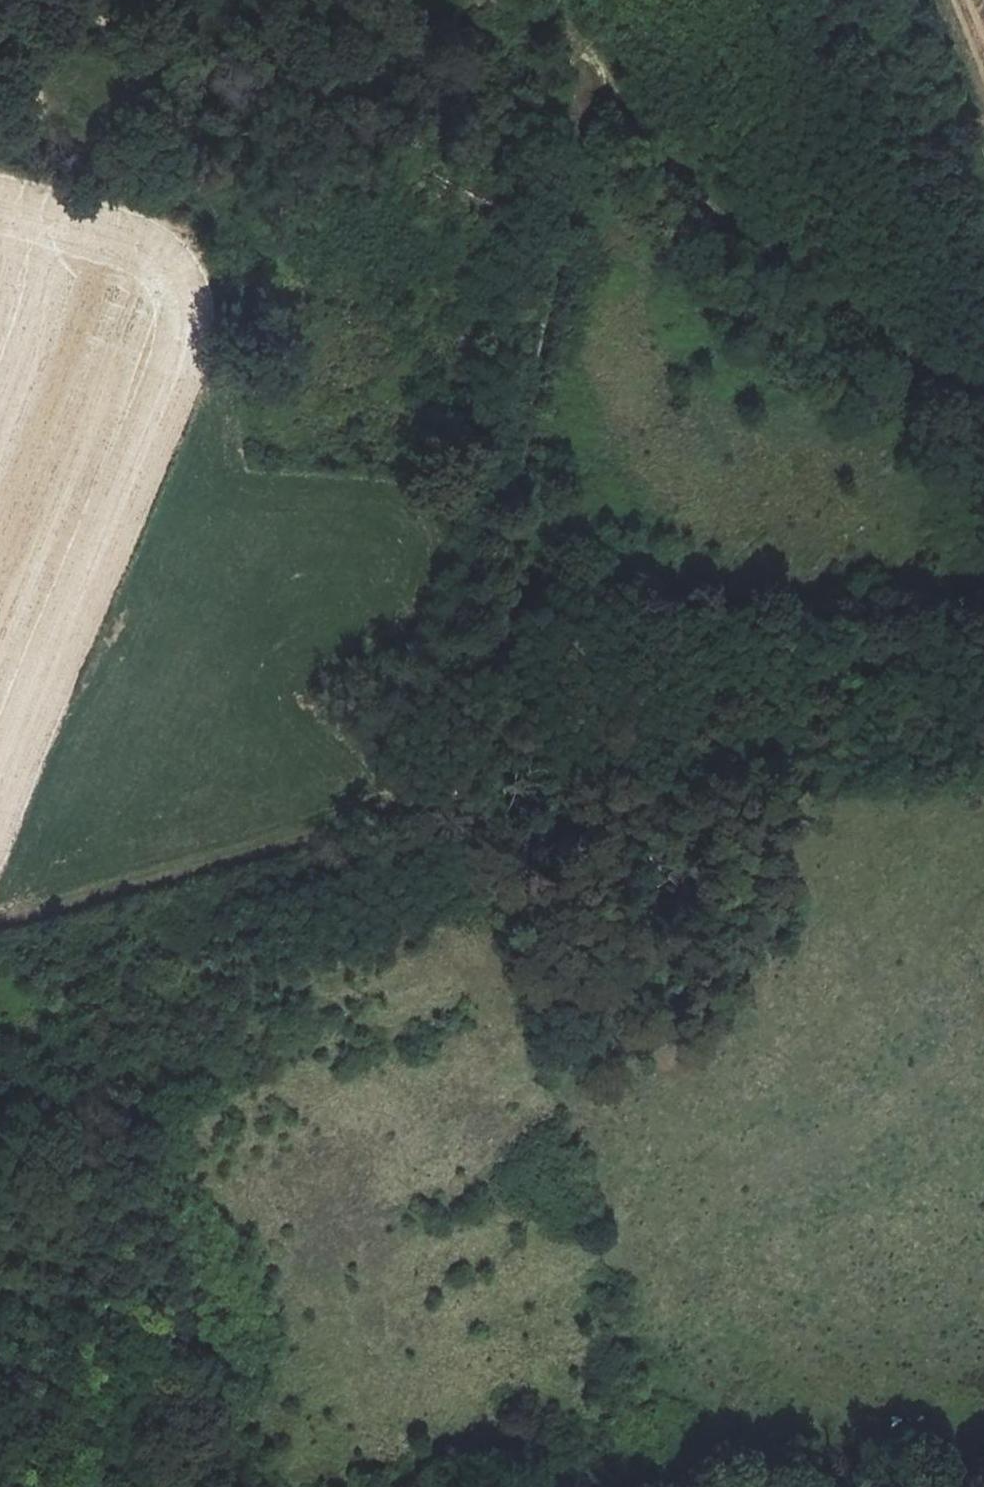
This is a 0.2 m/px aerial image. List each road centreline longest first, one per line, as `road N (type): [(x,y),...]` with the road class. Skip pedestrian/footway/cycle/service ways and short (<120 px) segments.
road 1 (track): [(0,919),(376,808),(452,797),(479,769),(499,682),(518,466),(571,159),(572,80),(581,63),(598,64),(686,191),(811,302),(983,399)]
road 2 (track): [(920,0),(983,169)]

